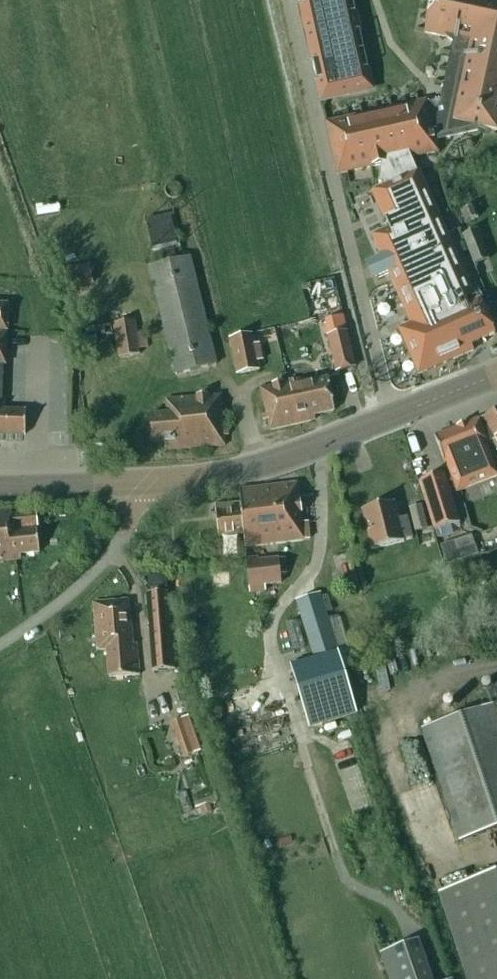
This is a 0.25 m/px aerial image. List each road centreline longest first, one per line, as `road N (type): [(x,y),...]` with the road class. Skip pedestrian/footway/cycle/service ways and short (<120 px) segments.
road 1 (tertiary): [(0,490),(236,475),(496,375)]
road 2 (track): [(376,423),(270,0)]

